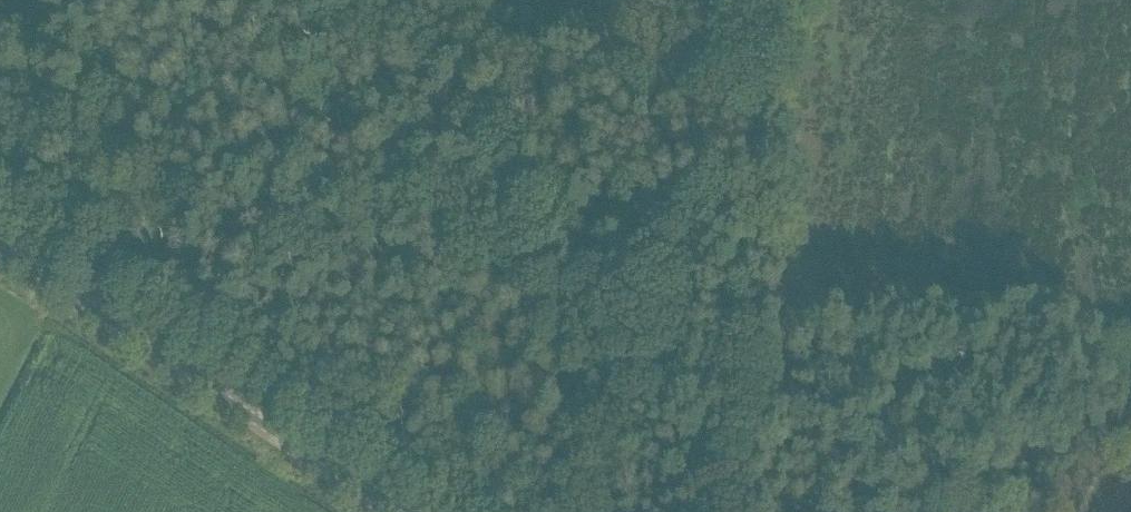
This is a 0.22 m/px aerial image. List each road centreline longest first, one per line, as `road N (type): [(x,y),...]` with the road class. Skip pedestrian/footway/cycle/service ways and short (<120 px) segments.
road 1 (tertiary): [(403,511),(0,247)]

